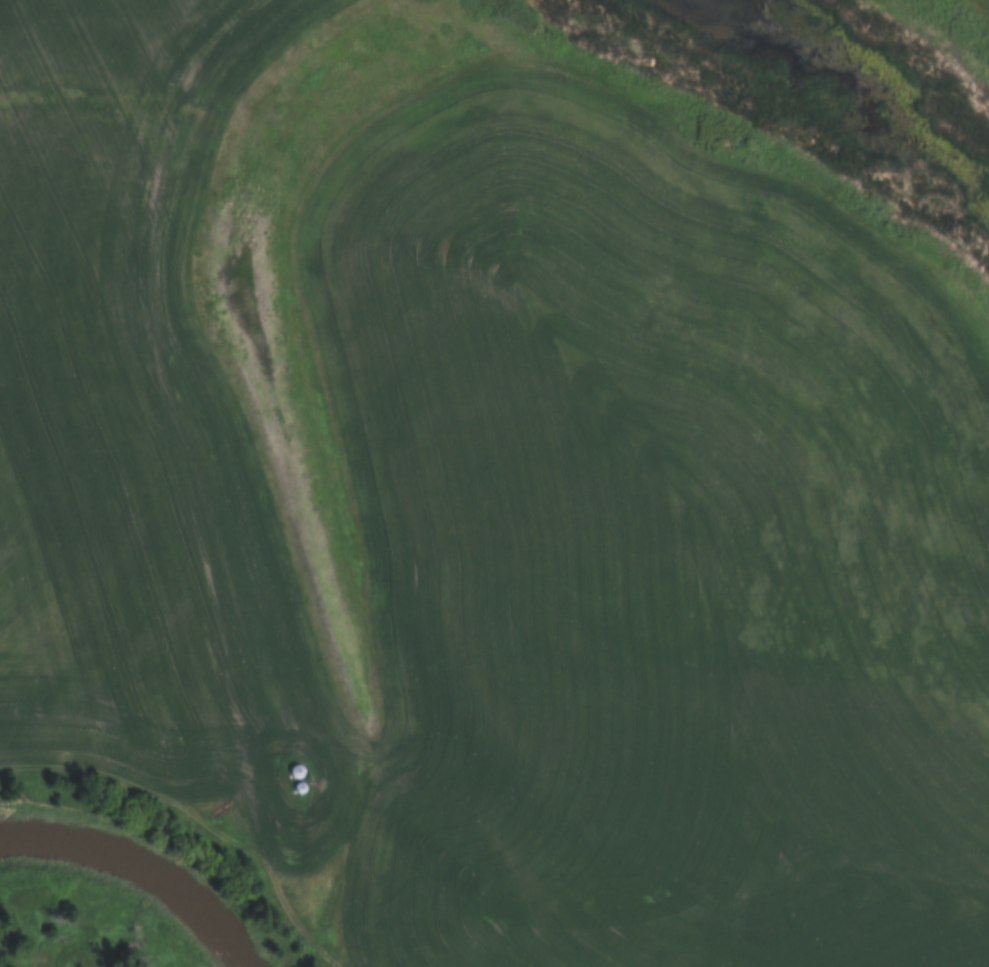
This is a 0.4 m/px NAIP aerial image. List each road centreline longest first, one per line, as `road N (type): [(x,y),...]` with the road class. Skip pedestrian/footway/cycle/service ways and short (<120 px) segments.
road 1 (track): [(341,966),(301,927),(276,879),(152,287),(169,129),(205,51),(259,0)]

